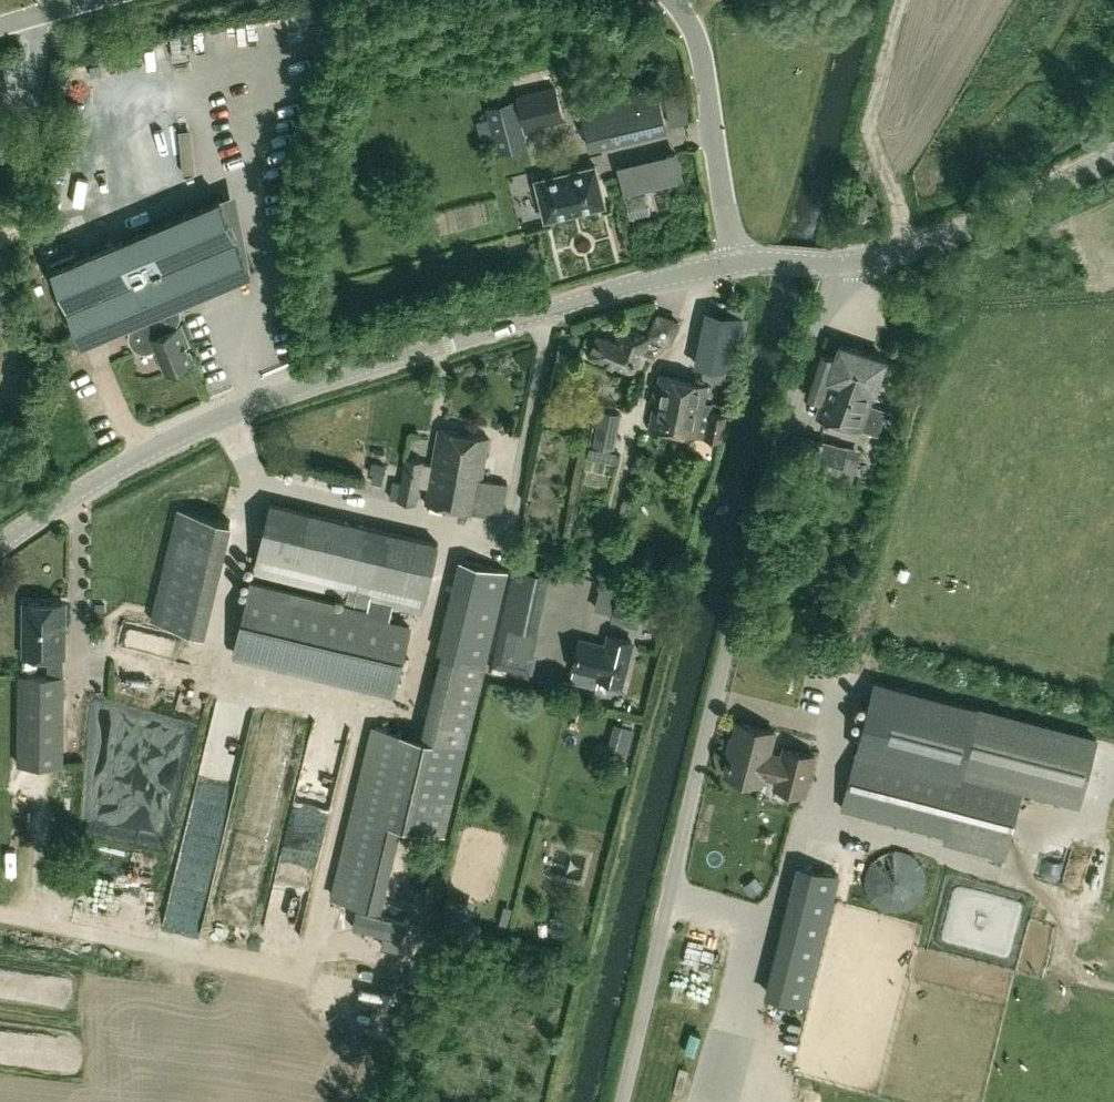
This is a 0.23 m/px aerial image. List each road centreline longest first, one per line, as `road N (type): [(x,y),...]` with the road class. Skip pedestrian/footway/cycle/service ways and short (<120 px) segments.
road 1 (unclassified): [(616,1101),(747,554),(837,262)]
road 2 (tertiary): [(0,548),(126,462),(258,401),(603,293),(735,263)]
road 3 (tertiary): [(837,262),(888,256),(947,233),(1113,154)]
road 4 (tertiary): [(735,263),(701,59),(676,0)]
road 5 (track): [(0,910),(154,943)]

